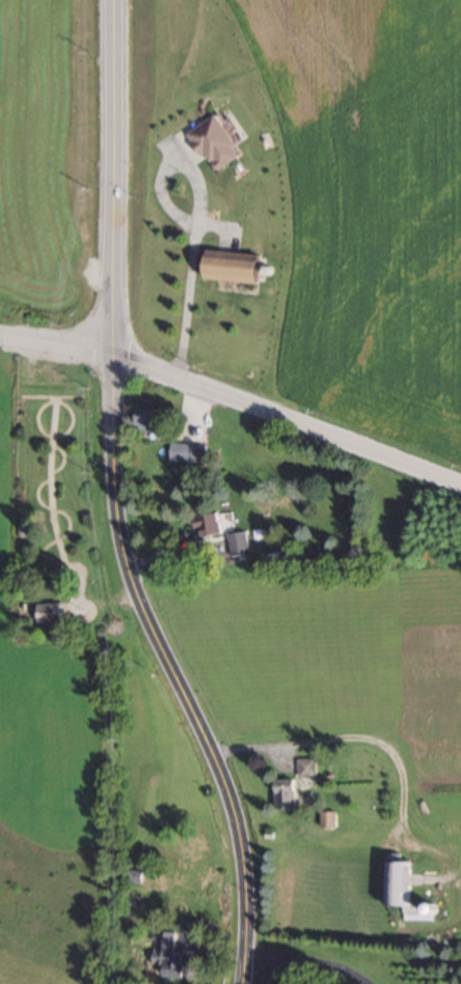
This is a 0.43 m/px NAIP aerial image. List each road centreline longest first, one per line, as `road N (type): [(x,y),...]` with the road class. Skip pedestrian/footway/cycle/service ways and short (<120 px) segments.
road 1 (secondary): [(114,0),(121,532),(137,589),(231,807),(243,874),(241,983)]
road 2 (tertiary): [(0,323),(121,350),(460,478)]

